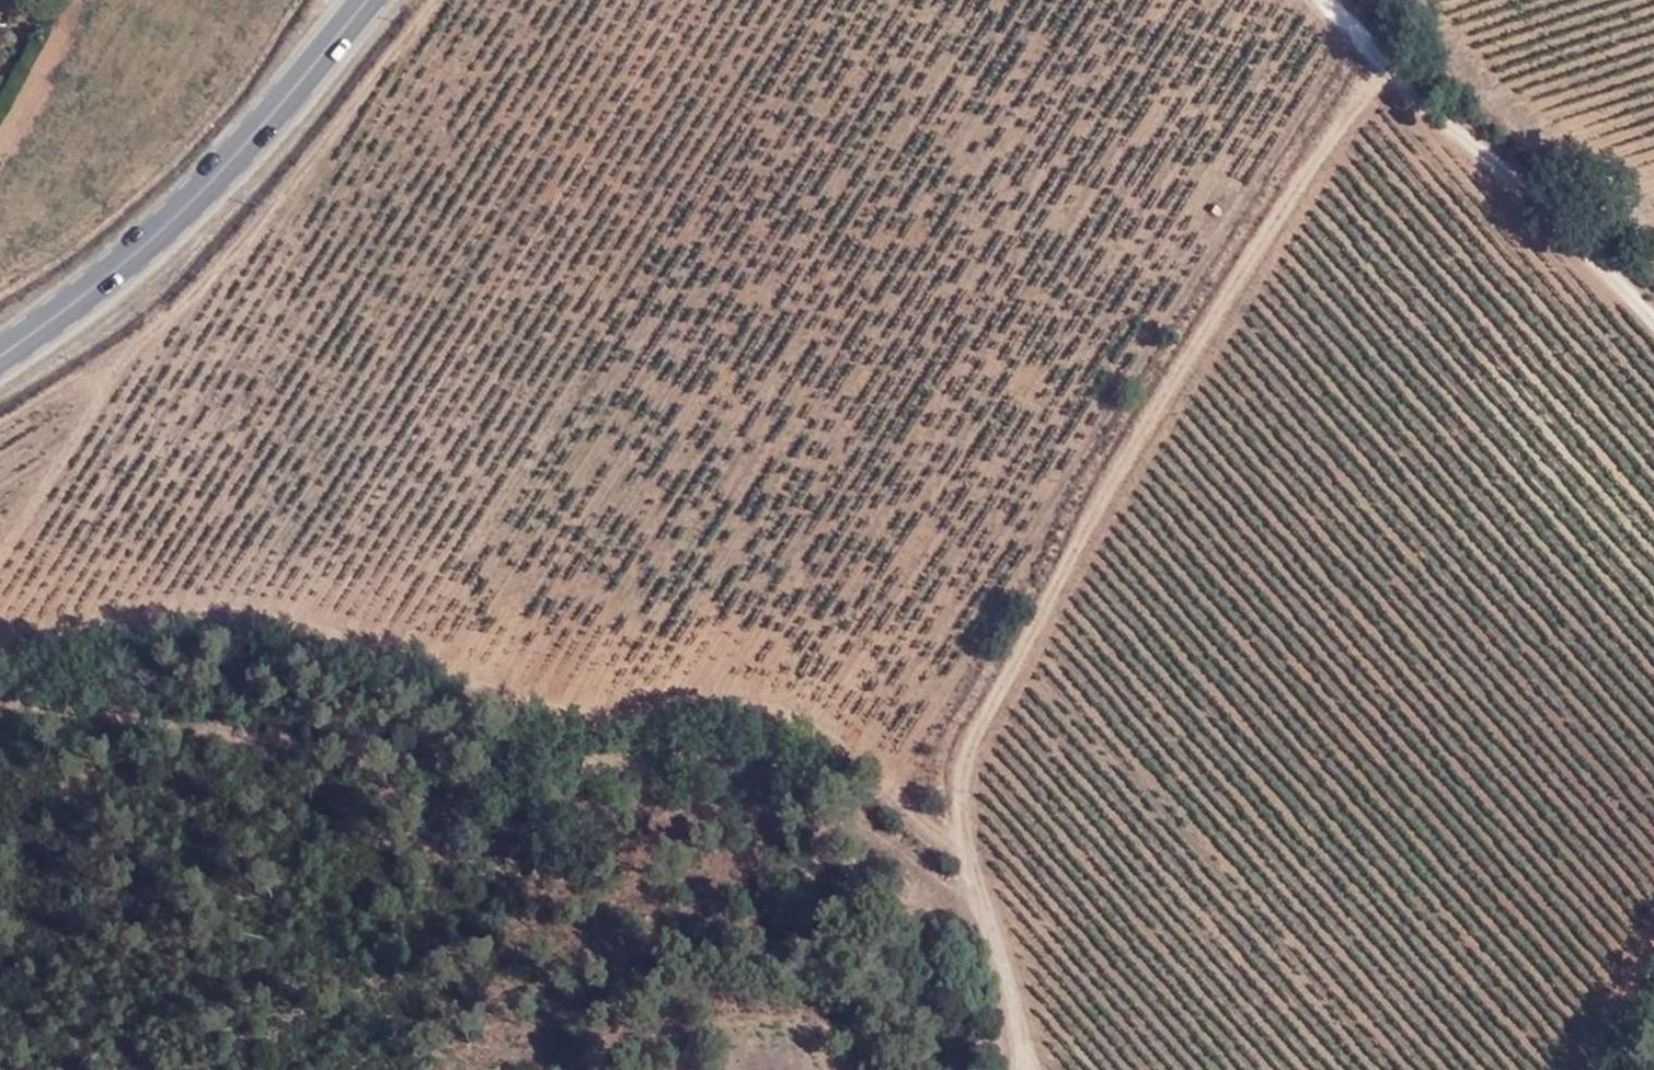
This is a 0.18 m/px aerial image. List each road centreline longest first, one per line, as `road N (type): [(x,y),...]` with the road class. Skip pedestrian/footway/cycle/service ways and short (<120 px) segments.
road 1 (track): [(0,701),(364,744),(752,768),(913,852),(994,942),(1018,1069)]
road 2 (track): [(994,942),(965,864),(959,798),(970,741),(1127,458),(1388,54)]
road 3 (track): [(0,550),(119,355),(194,298),(278,213),(438,0)]
road 4 (secondary): [(0,356),(142,252),(367,0)]
road 5 (track): [(1331,0),(1376,38),(1429,114),(1544,204),(1653,314)]
road 6 (track): [(1395,0),(1432,17),(1492,99),(1627,210),(1653,245)]

